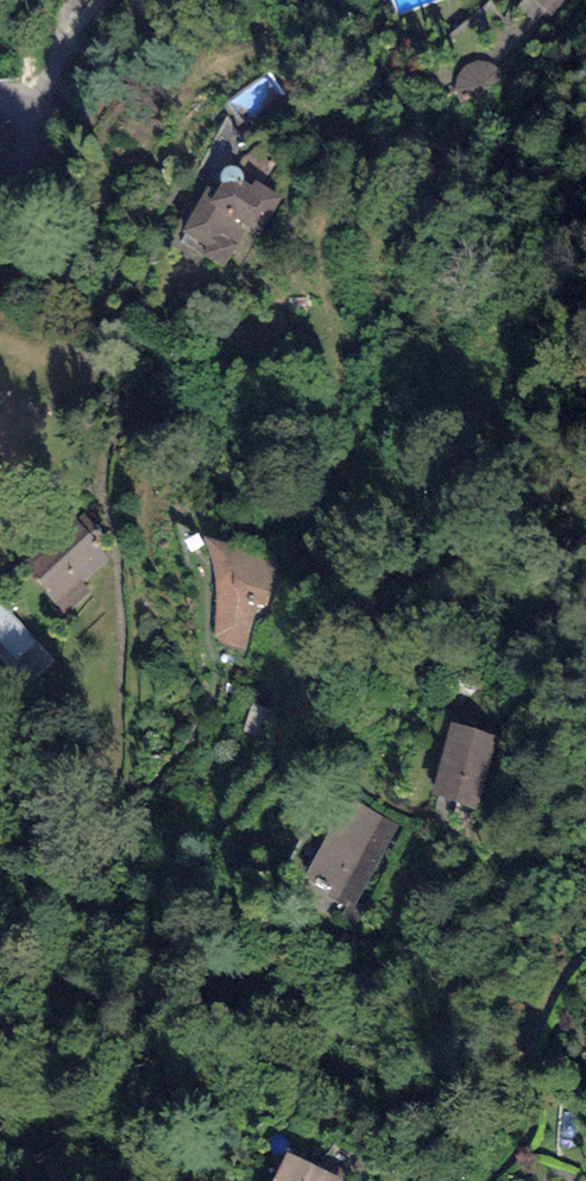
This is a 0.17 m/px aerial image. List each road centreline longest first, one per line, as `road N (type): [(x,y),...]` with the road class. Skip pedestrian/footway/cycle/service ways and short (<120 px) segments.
road 1 (residential): [(25,106),(105,0)]

